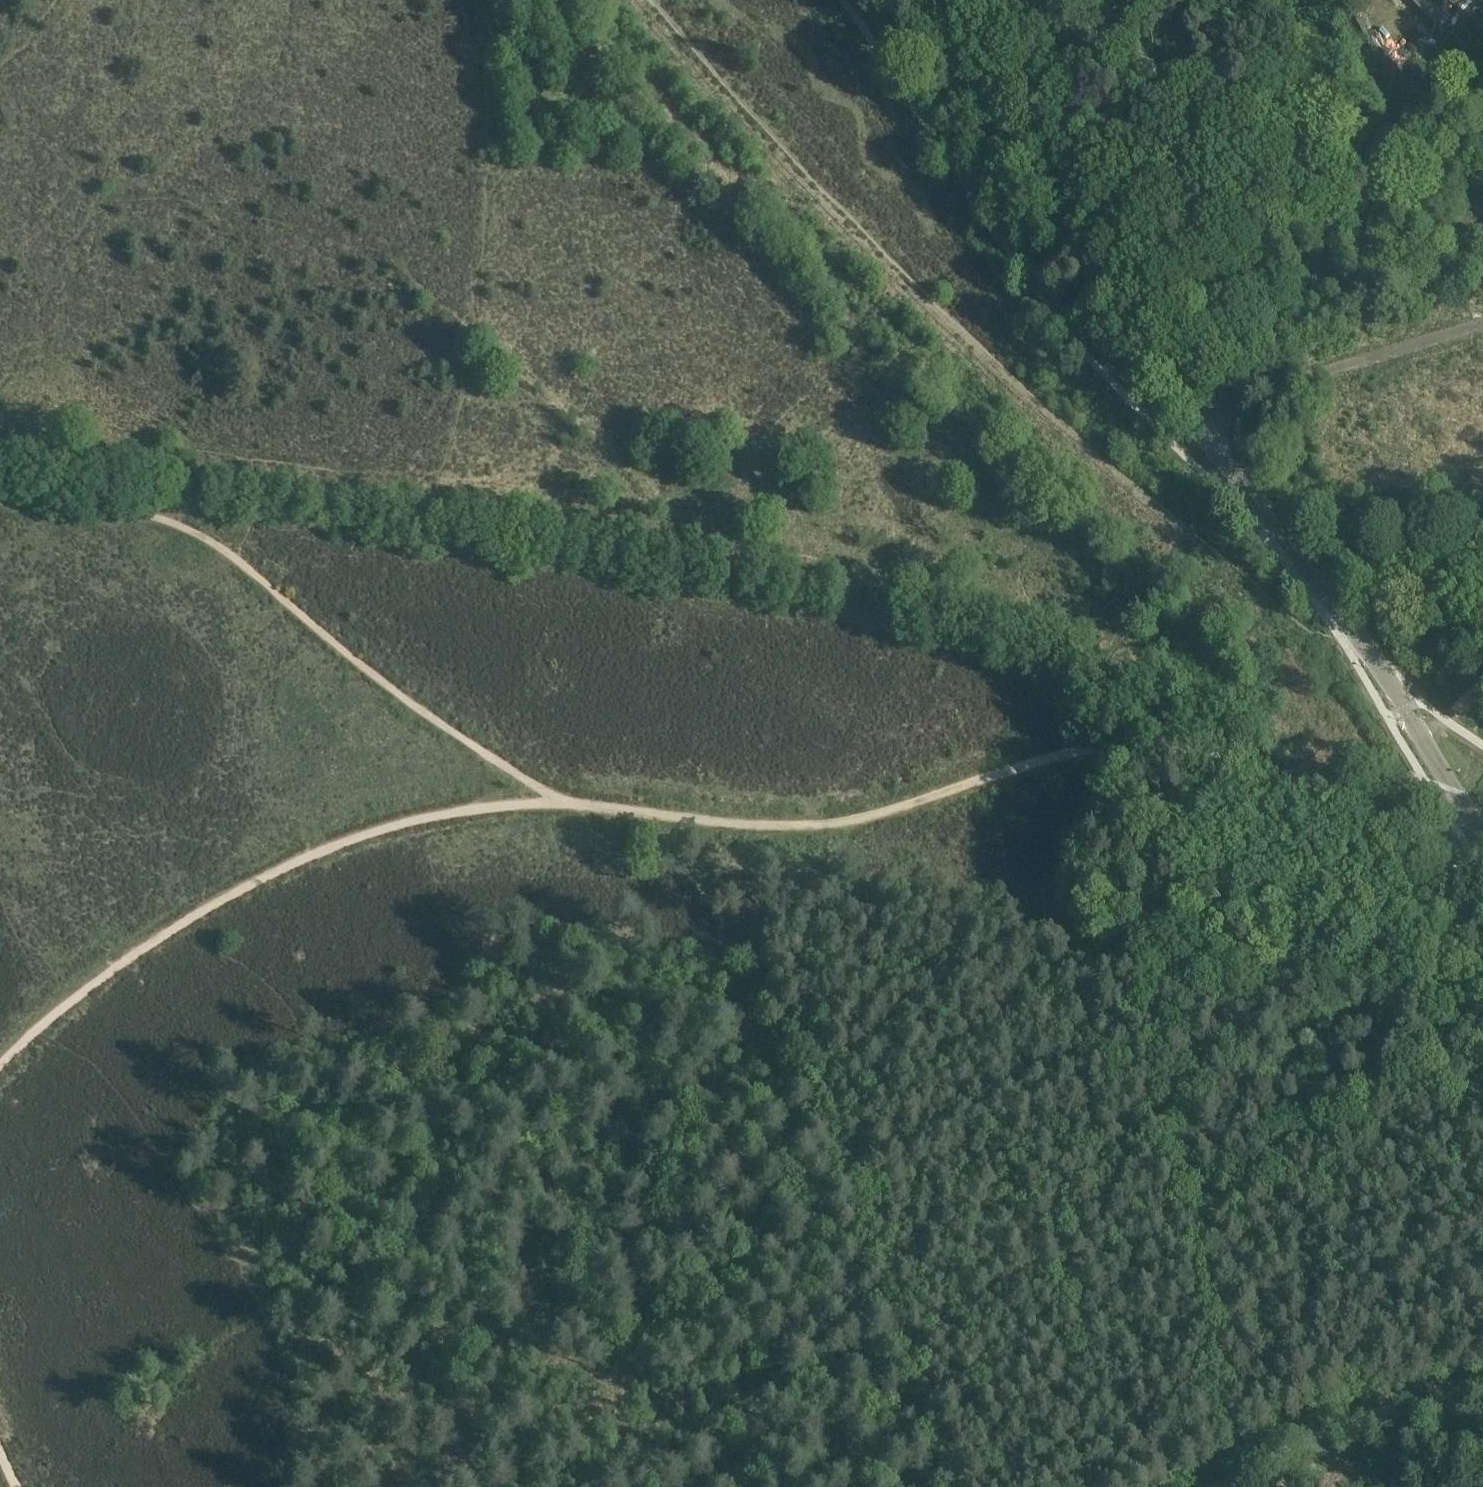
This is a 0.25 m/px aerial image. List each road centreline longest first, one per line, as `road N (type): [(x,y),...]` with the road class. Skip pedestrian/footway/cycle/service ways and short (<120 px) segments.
road 1 (secondary): [(1482,834),(1331,601),(1193,417)]
road 2 (secondary): [(1193,417),(911,0)]
road 3 (unclassified): [(1193,417),(1482,324)]
road 4 (track): [(1230,1486),(1482,1381)]

